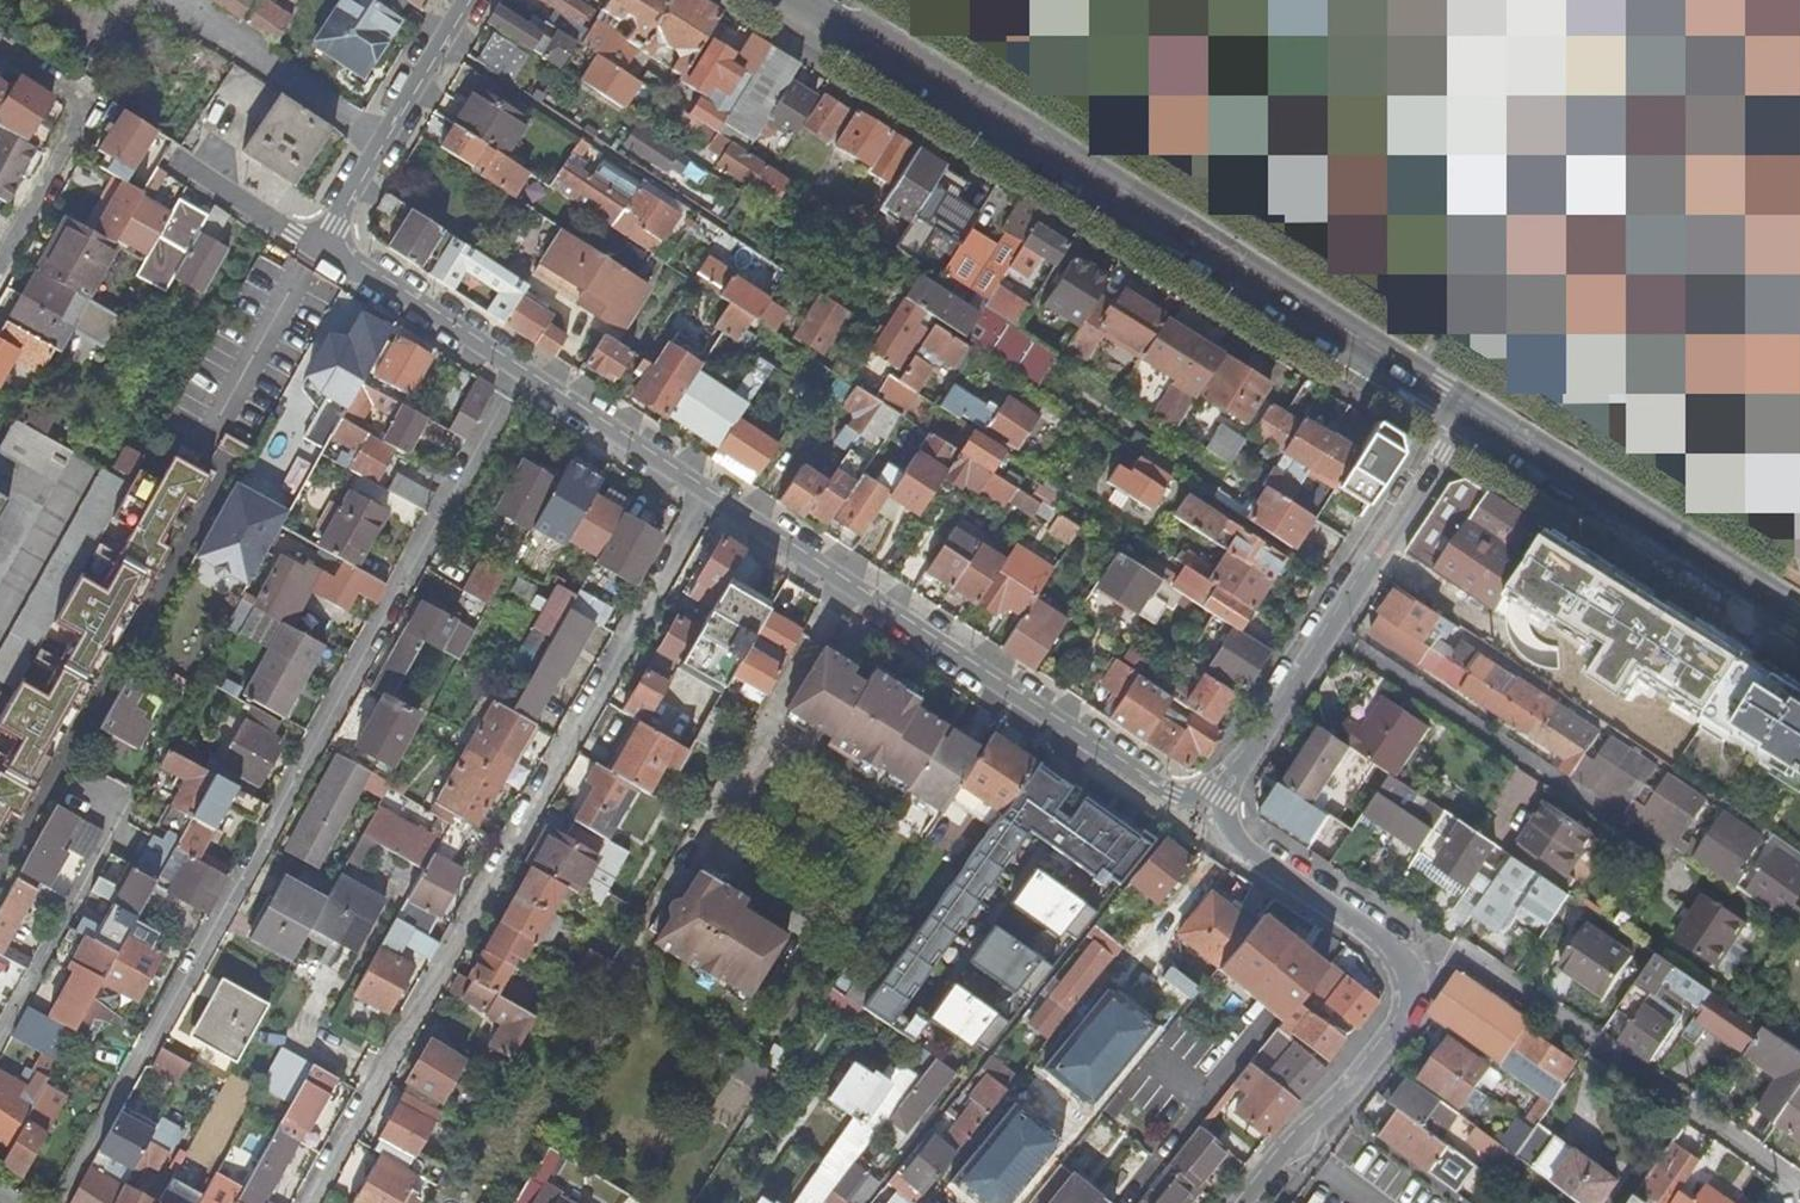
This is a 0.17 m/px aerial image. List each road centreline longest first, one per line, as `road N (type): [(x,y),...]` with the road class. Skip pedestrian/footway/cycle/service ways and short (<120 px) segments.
road 1 (unclassified): [(322,247),(1171,796),(1214,808)]
road 2 (secondary): [(1468,413),(799,0)]
road 3 (unclassified): [(1243,1202),(1291,1138),(1331,1107),(1391,1035),(1404,982),(1372,930),(1239,845),(1214,808)]
road 4 (unclassified): [(1214,808),(1468,413)]
road 5 (secondary): [(1799,615),(1468,413)]
road 6 (unclassified): [(470,0),(322,247)]
road 7 (unclassified): [(322,247),(175,160)]

